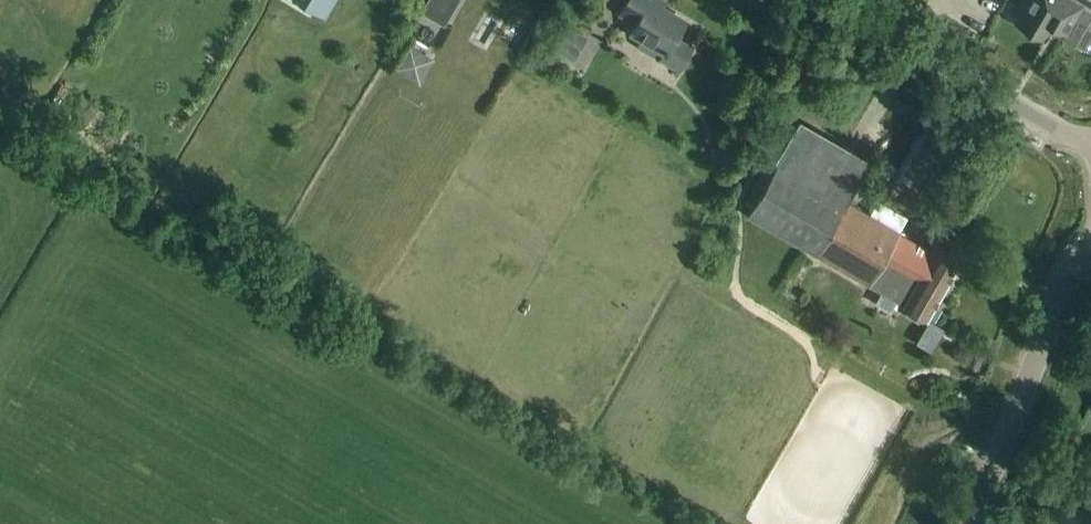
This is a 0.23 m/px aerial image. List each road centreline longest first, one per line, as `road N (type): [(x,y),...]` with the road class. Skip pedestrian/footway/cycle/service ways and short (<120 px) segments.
road 1 (tertiary): [(971,523),(1071,272),(1090,247)]
road 2 (tertiary): [(1090,141),(1055,130),(833,0)]

